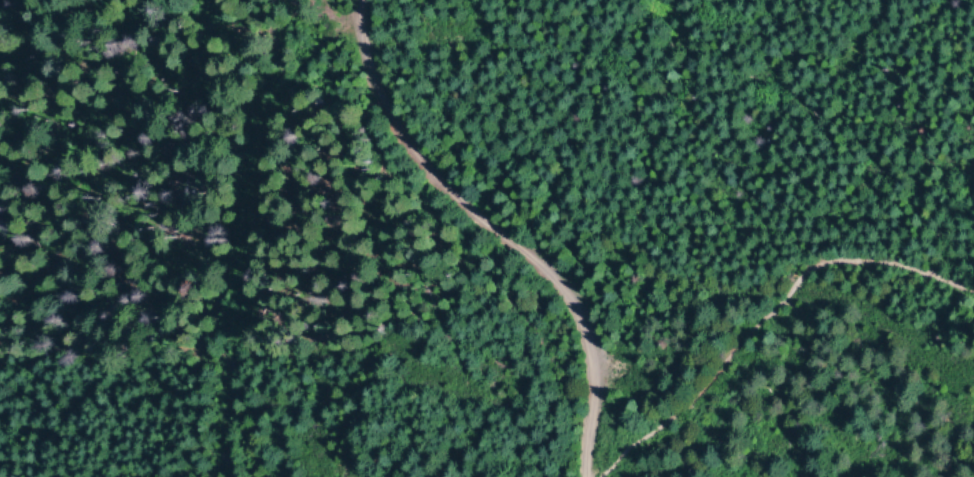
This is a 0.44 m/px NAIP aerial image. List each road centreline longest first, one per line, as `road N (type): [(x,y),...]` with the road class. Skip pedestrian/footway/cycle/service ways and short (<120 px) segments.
road 1 (track): [(584,476),(586,361),(571,310),(549,276),(413,143),(369,77),(358,0)]
road 2 (track): [(359,21),(287,86),(264,152),(223,376),(224,476)]
road 3 (track): [(599,476),(620,447),(705,381),(819,265),(897,262),(973,290)]

